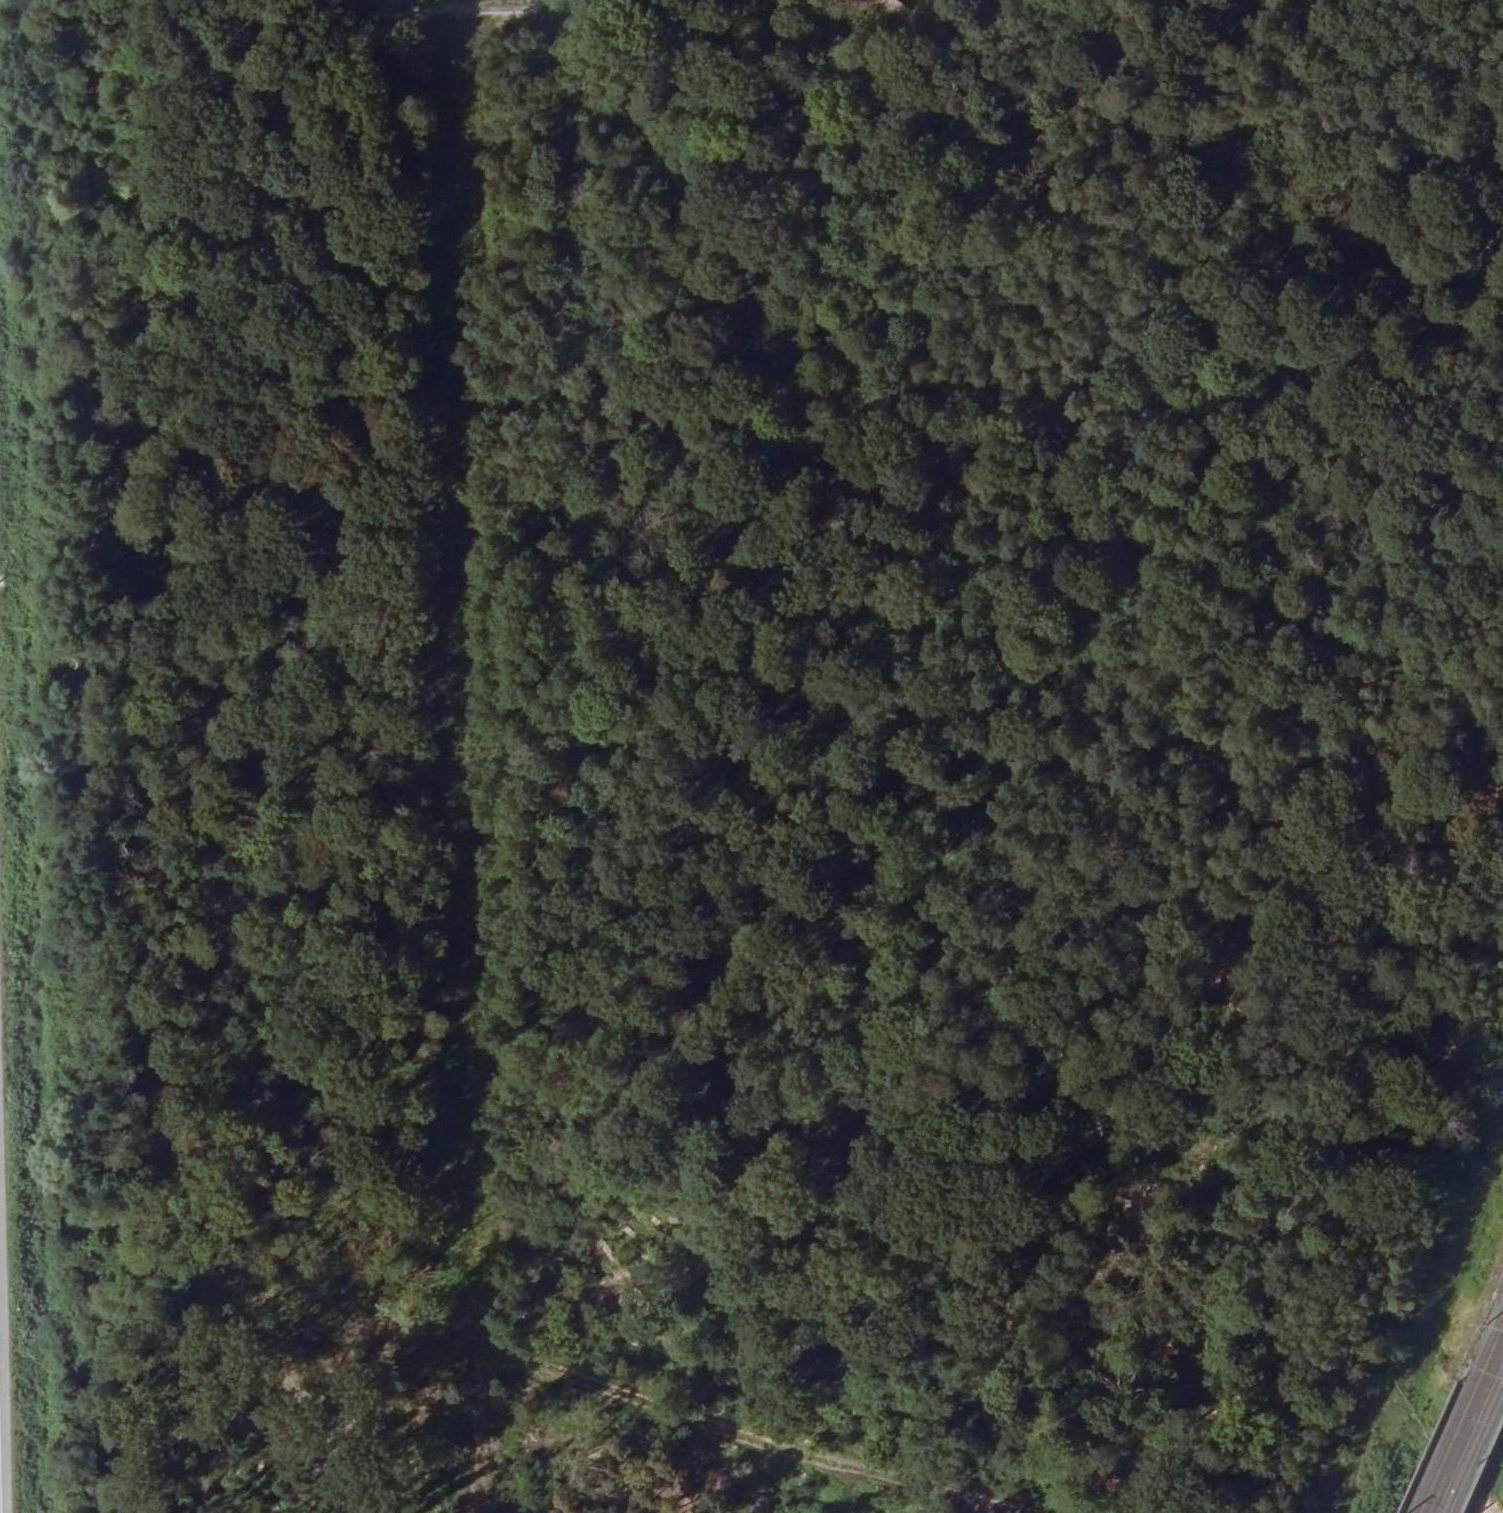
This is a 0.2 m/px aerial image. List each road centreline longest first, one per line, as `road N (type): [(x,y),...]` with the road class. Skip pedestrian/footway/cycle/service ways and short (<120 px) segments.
road 1 (track): [(1502,1082),(1416,1278),(1338,1512)]

